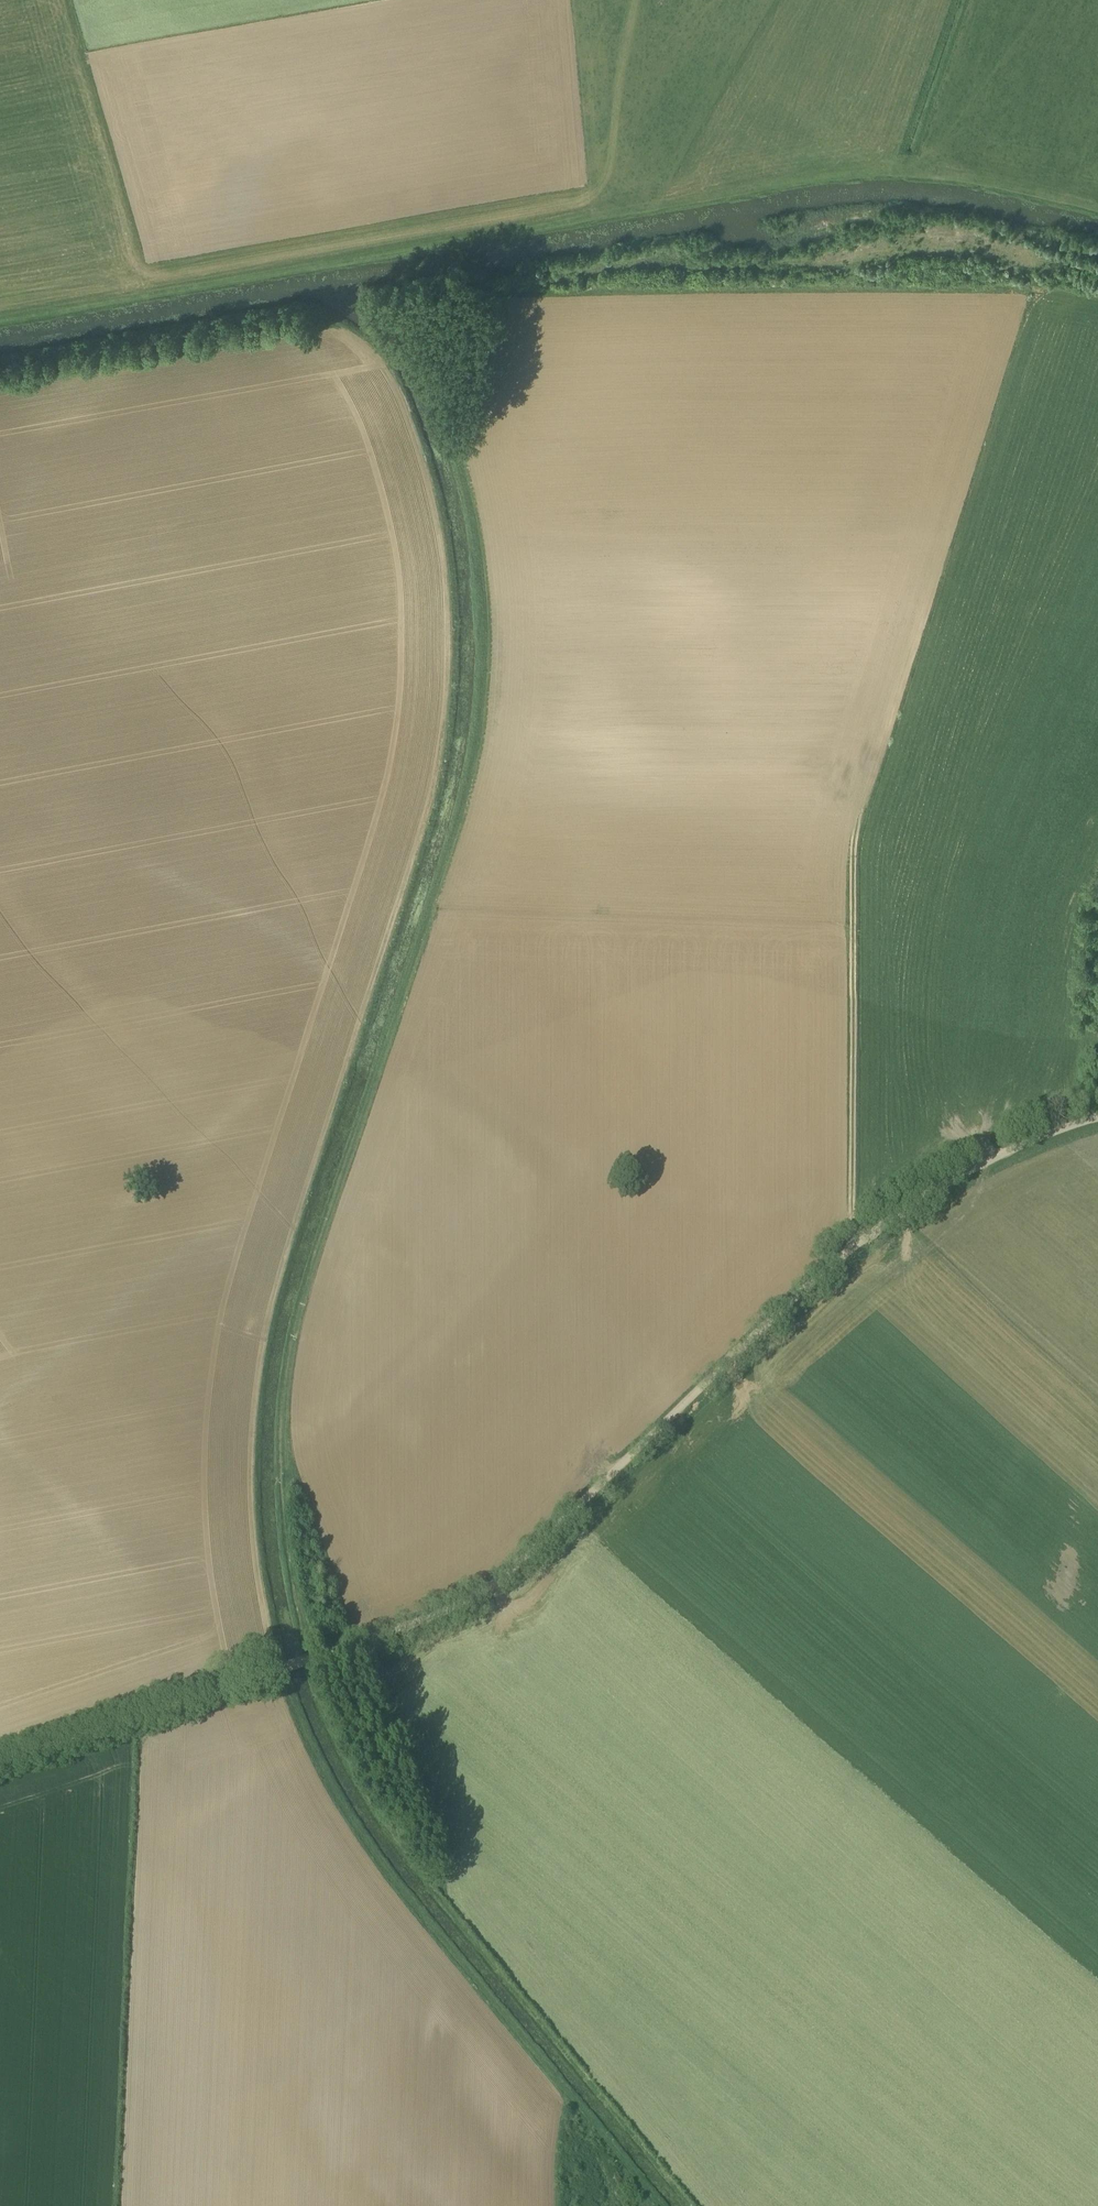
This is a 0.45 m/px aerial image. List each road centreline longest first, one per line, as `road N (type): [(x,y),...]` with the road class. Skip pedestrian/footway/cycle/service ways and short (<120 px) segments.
road 1 (unclassified): [(1097,1124),(1000,1161),(897,1216),(763,1329),(503,1588),(317,1660)]
road 2 (unclassified): [(0,1764),(317,1660)]

